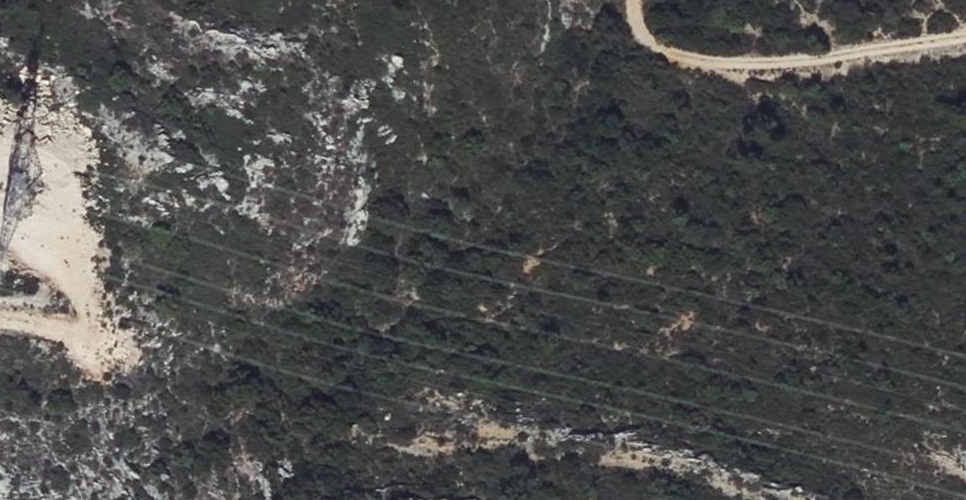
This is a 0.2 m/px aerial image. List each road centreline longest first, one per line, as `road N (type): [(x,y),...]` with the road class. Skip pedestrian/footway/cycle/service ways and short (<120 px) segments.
road 1 (track): [(965,39),(759,65),(667,54),(642,39),(629,0)]
road 2 (track): [(54,237),(93,283),(102,331),(0,320)]

